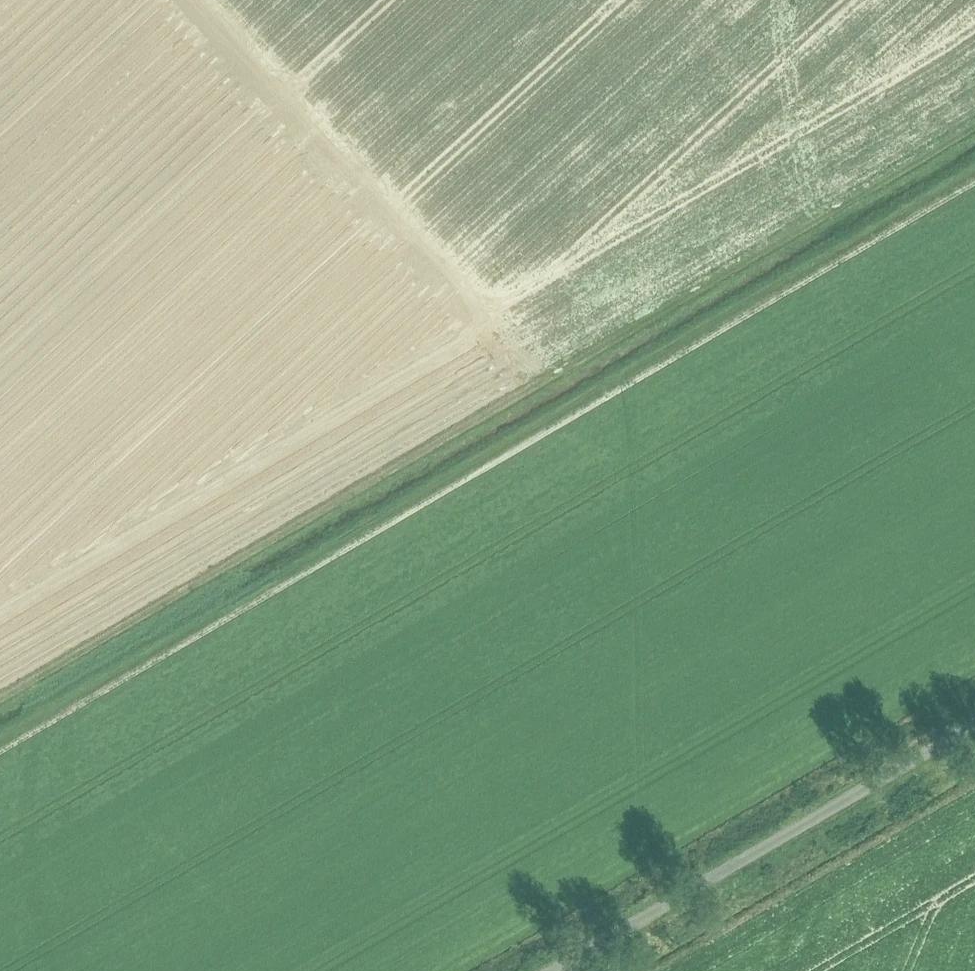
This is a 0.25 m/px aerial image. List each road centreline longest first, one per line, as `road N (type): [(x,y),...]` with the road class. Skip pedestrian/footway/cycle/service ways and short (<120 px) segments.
road 1 (unclassified): [(553,970),(974,724)]

